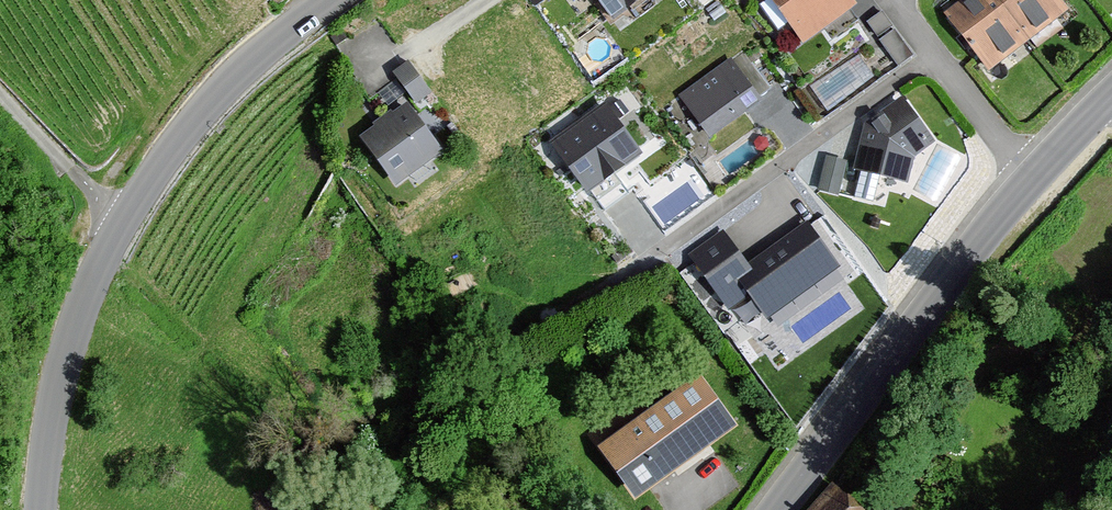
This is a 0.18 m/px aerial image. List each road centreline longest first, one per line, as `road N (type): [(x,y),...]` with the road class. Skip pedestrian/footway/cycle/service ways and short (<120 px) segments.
road 1 (tertiary): [(331,0),(212,99),(121,225),(72,332),(41,509)]
road 2 (tertiary): [(774,509),(905,331),(1030,184)]
road 3 (residential): [(628,278),(933,54)]
road 4 (track): [(0,94),(121,225)]
road 5 (residential): [(933,54),(1030,184)]
road 6 (tertiary): [(1030,184),(1111,96)]

